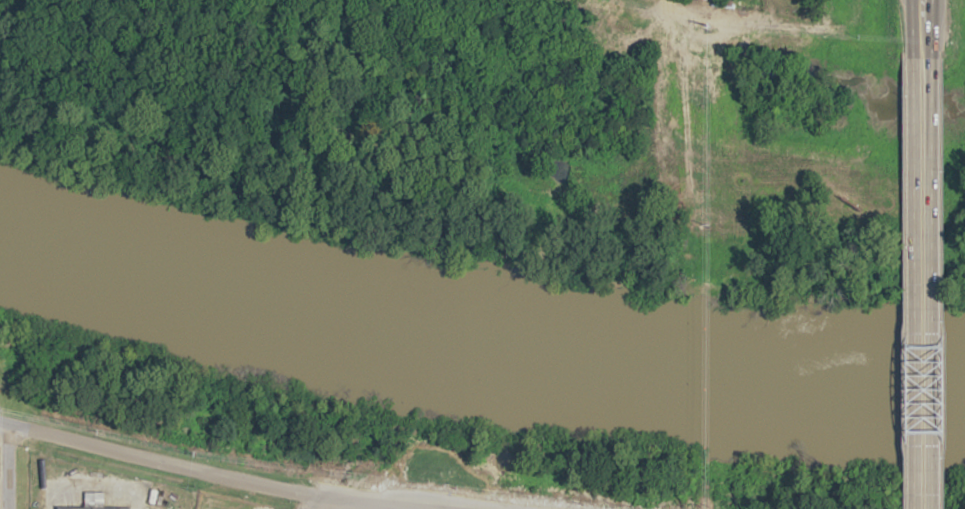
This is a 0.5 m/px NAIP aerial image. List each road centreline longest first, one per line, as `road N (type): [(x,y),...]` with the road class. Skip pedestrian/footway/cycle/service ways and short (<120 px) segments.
road 1 (trunk): [(913,56),(912,508)]
road 2 (trunk): [(931,508),(931,58)]
road 3 (residential): [(420,508),(327,500),(0,422)]

